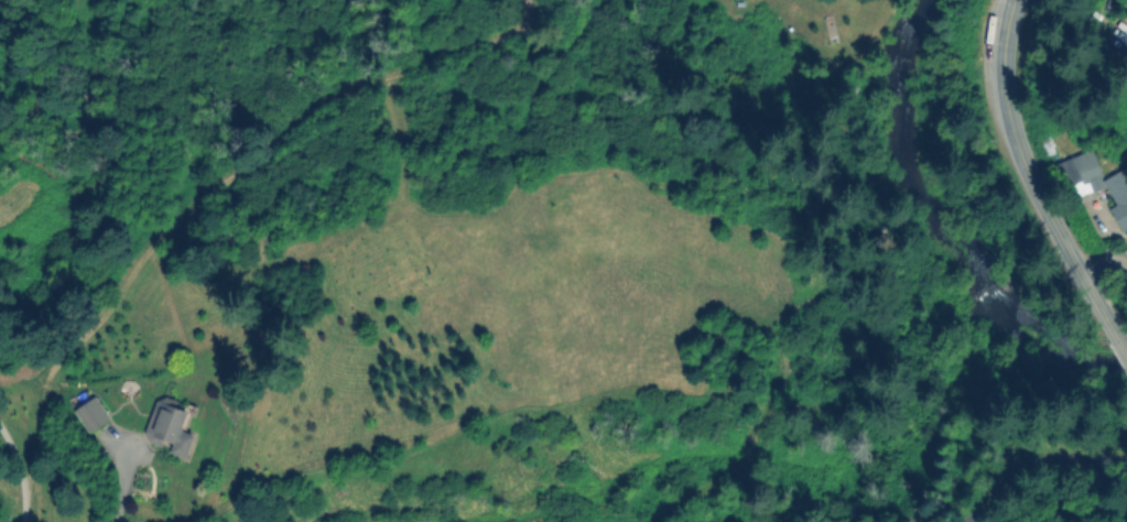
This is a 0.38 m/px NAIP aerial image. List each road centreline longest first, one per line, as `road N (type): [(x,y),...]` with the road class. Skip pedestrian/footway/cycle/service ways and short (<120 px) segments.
road 1 (tertiary): [(1113,333),(1015,142),(1004,81),(1013,0)]

